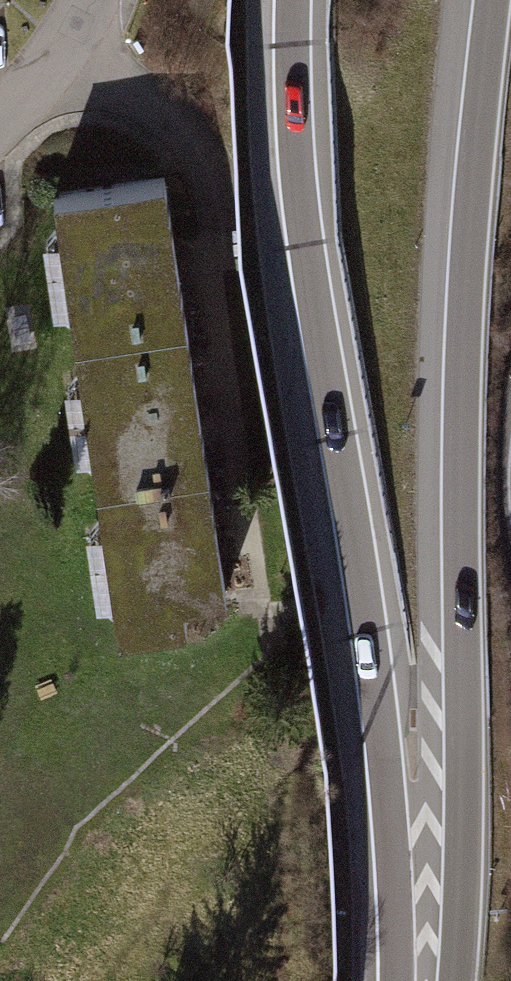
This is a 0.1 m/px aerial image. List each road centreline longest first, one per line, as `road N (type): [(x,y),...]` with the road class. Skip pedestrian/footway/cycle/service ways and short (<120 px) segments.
road 1 (motorway): [(293,0),(297,167),(381,724),(397,980)]
road 2 (motorway): [(494,0),(463,397),(457,980)]
road 3 (residential): [(0,120),(86,24),(94,0)]

